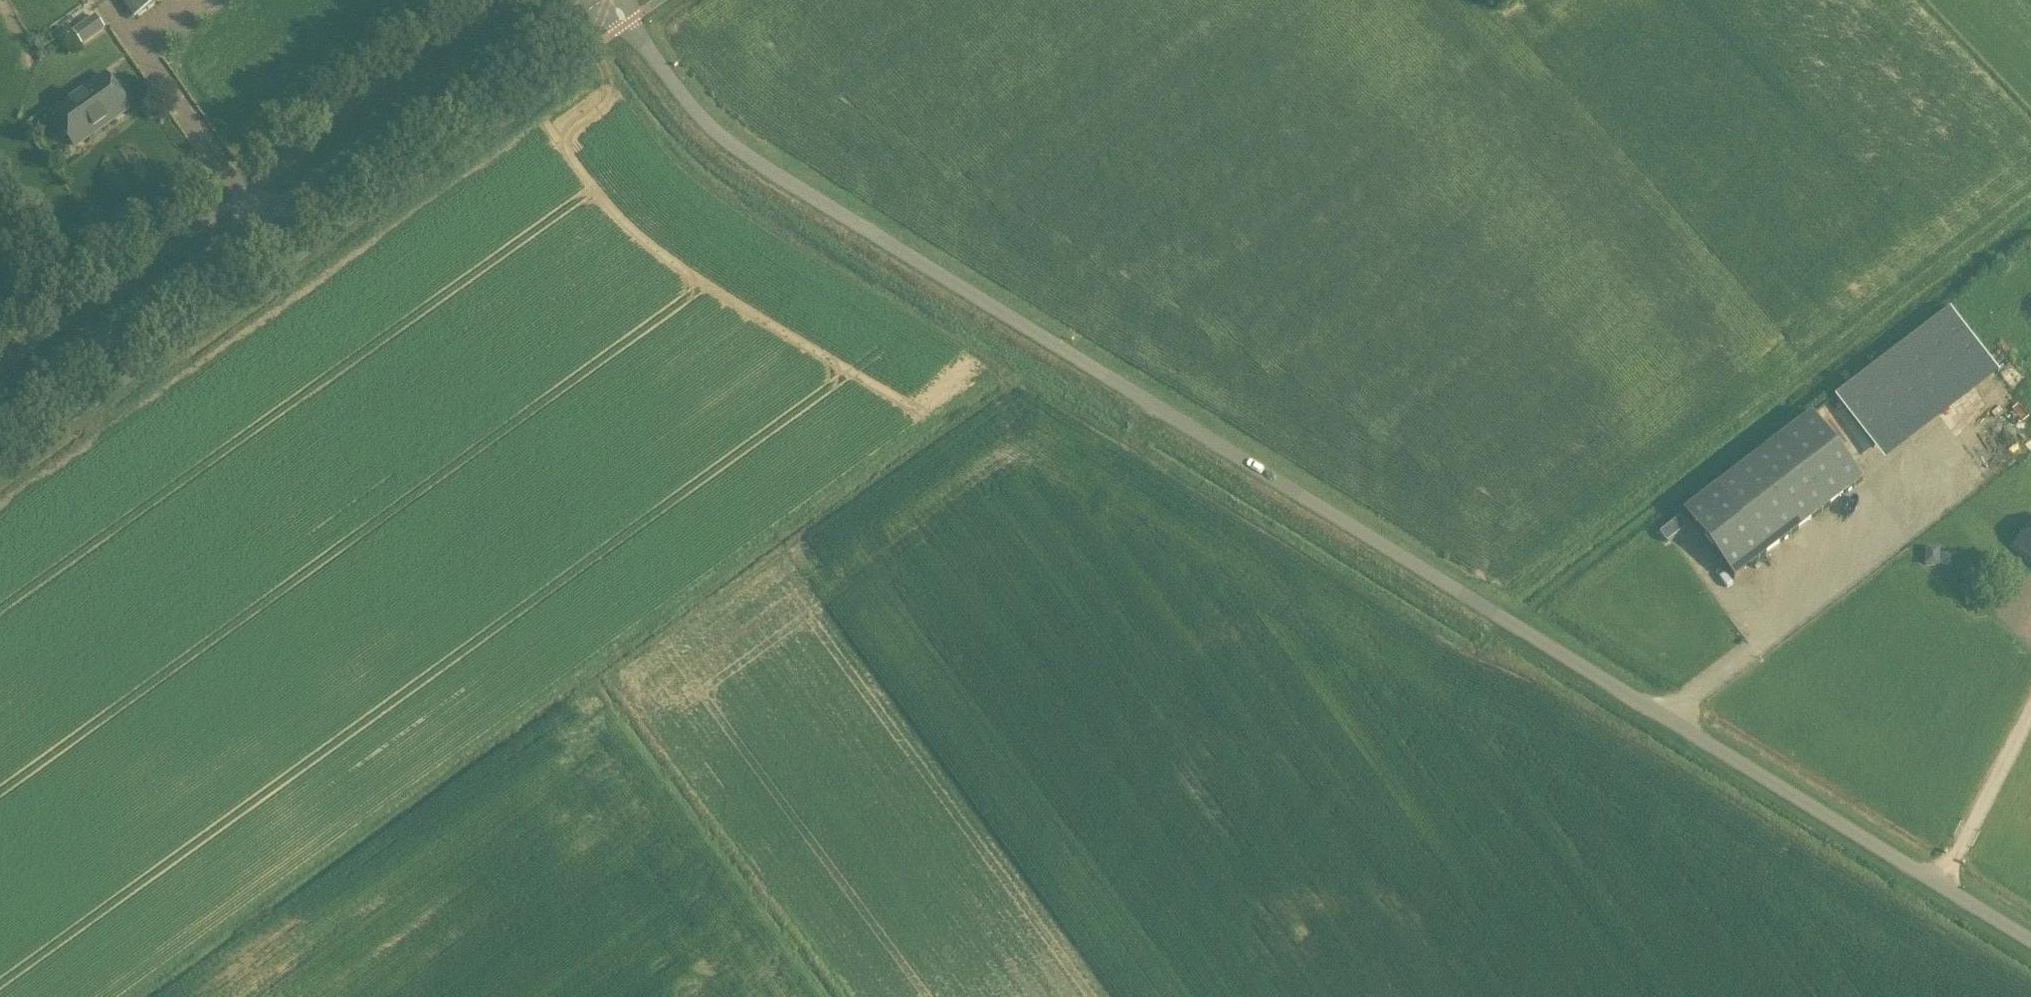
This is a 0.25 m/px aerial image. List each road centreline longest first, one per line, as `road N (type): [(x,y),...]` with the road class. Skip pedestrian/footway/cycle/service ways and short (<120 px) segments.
road 1 (unclassified): [(2030,939),(747,159),(678,92),(610,0)]
road 2 (secondary): [(0,408),(584,0)]

